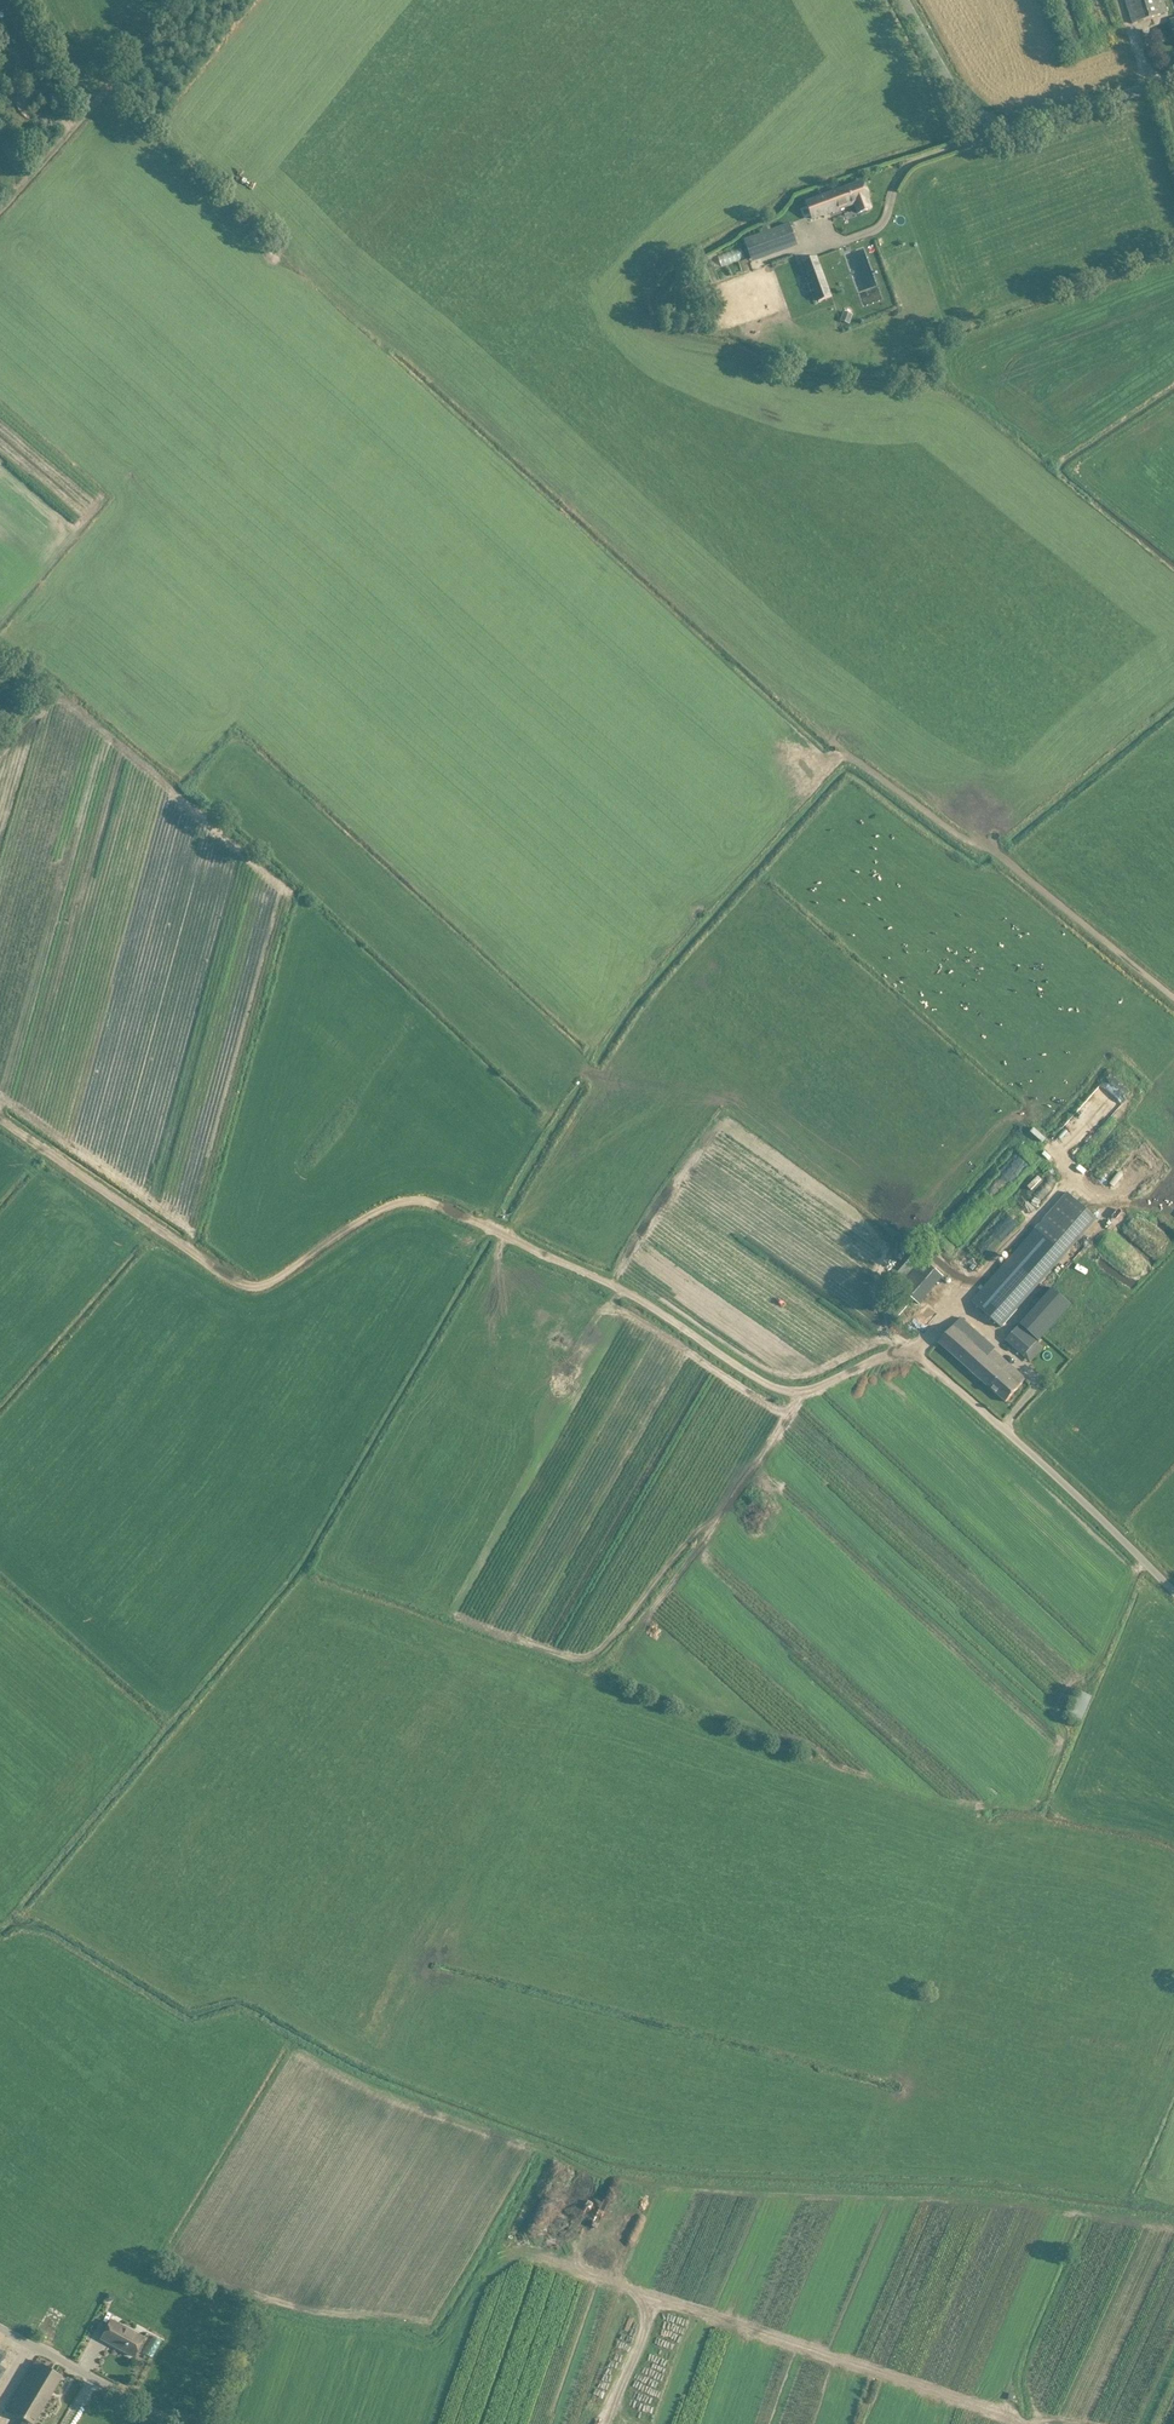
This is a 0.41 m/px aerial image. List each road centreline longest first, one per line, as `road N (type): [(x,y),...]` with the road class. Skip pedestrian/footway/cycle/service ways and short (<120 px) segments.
road 1 (track): [(906,1353),(784,1395),(645,1300),(443,1209),(374,1219),(255,1294),(0,1118)]
road 2 (unclassified): [(1173,1593),(906,1353)]
road 3 (unclassified): [(1173,85),(1045,128),(992,130),(959,101),(902,0)]
road 4 (track): [(0,215),(188,0)]
road 5 (unclassified): [(176,2423),(0,2329)]

